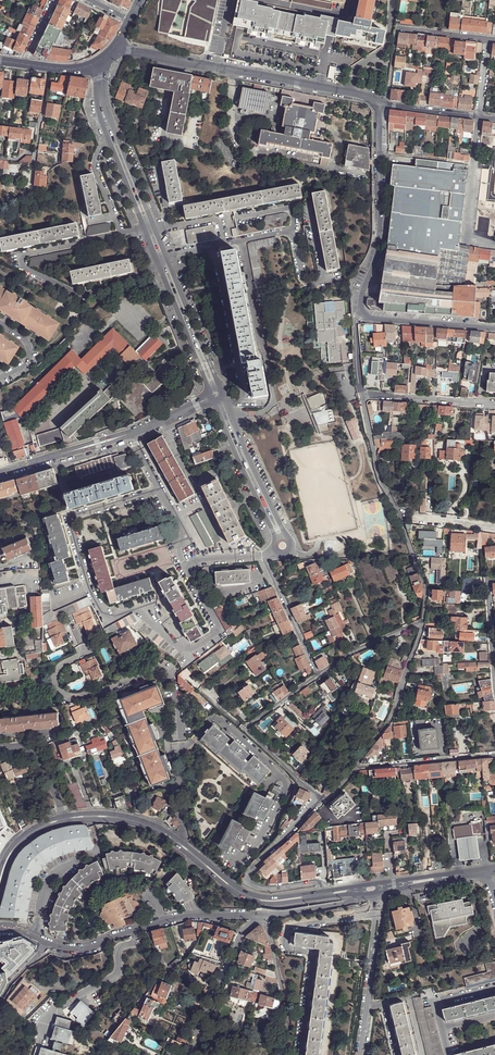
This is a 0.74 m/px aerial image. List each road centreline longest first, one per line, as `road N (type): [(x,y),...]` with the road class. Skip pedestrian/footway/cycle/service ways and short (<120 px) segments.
road 1 (residential): [(99,89),(106,135),(209,389)]
road 2 (residential): [(219,385),(99,89)]
road 3 (secondary): [(324,895),(273,902),(246,896),(158,830),(109,817),(65,819)]
road 4 (residential): [(382,102),(115,48)]
road 5 (residential): [(46,943),(93,947),(166,919),(260,917)]
road 6 (residential): [(382,102),(379,251),(361,314)]
road 7 (residential): [(263,556),(198,561),(130,435)]
road 8 (residential): [(321,799),(247,877),(267,888),(319,882),(324,895)]
road 9 (residential): [(487,39),(397,28),(382,102)]
road 10 (residential): [(424,619),(388,724),(356,768)]
road 11 (residential): [(189,1054),(241,934),(260,917)]
road 12 (residential): [(478,117),(464,241),(494,245)]
road 13 (residential): [(284,537),(224,398)]
road 14 (residential): [(214,402),(276,540)]
road 15 (residential): [(356,768),(494,755)]
road 16 (residential): [(0,472),(130,435)]
road 17 (residential): [(361,314),(494,329)]
road 18 (secondary): [(494,871),(362,891)]
road 19 (residential): [(318,676),(263,556)]
road 20 (residential): [(363,396),(494,406)]
road 21 (residential): [(363,396),(381,480),(400,516)]
road 22 (residential): [(318,676),(424,619)]

